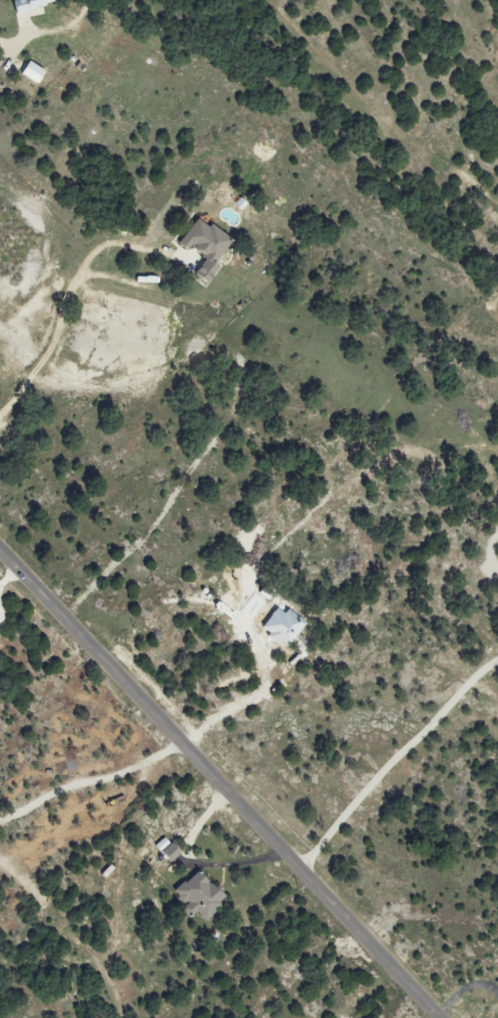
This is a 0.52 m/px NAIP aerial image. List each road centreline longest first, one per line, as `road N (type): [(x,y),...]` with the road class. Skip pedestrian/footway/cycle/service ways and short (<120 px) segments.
road 1 (residential): [(435,1017),(0,555)]

